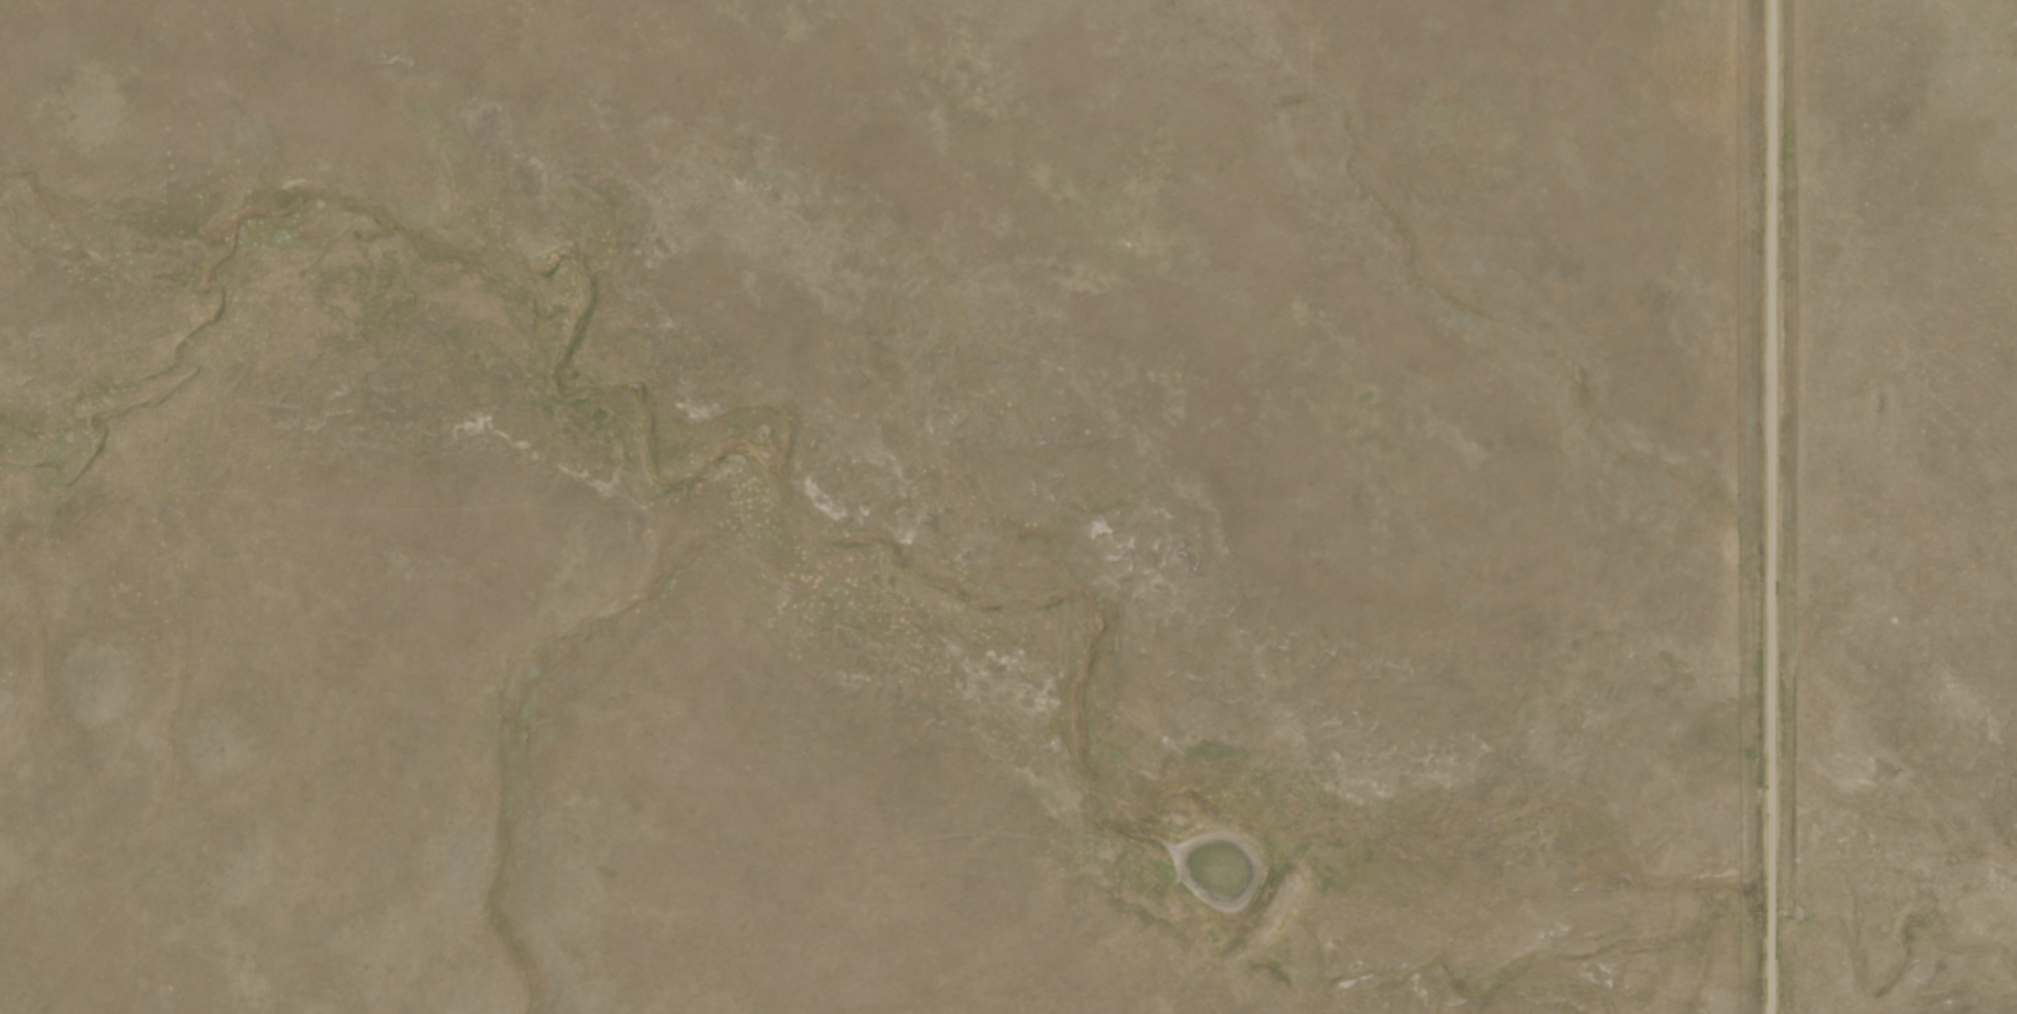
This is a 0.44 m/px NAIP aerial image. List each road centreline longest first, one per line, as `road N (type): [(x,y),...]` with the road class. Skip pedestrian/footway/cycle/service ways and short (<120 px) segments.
road 1 (residential): [(1766,1013),(1766,0)]

